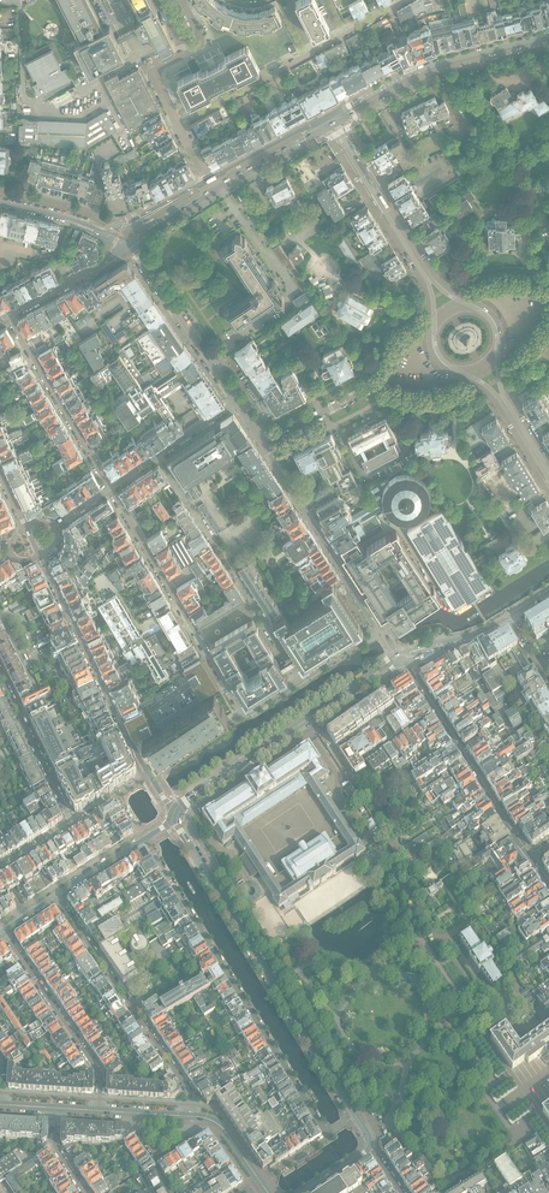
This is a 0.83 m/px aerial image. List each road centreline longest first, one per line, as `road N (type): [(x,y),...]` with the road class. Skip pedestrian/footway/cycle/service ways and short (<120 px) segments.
road 1 (residential): [(356,1115),(176,814)]
road 2 (residential): [(144,839),(327,1131)]
road 3 (residential): [(242,715),(110,488)]
road 4 (residential): [(194,1116),(189,1091),(56,895)]
road 5 (residential): [(178,126),(407,0)]
road 6 (residential): [(41,556),(150,775)]
road 7 (tertiary): [(548,36),(427,66),(329,115)]
road 8 (residential): [(176,814),(367,681)]
road 9 (residential): [(405,663),(531,857)]
road 10 (residential): [(382,629),(263,444)]
road 11 (tertiary): [(343,120),(430,75),(548,44)]
road 12 (residential): [(99,1110),(98,1072),(3,930)]
road 13 (residential): [(110,488),(8,314)]
road 14 (residential): [(236,403),(128,247)]
road 15 (residential): [(0,675),(72,822)]
road 16 (residential): [(178,126),(154,74),(200,41),(182,0)]
road 17 (residential): [(462,376),(493,395),(548,494)]
road 18 (tertiary): [(8,314),(128,247)]
road 19 (tertiary): [(329,115),(208,180)]
road 20 (residential): [(263,444),(383,380)]
road 21 (tertiary): [(214,190),(328,128)]
road 22 (residential): [(328,128),(381,219),(399,232)]
road 23 (residential): [(399,232),(398,215),(343,120)]
road 24 (tertiary): [(119,237),(0,203)]
road 25 (residential): [(236,578),(300,680)]

